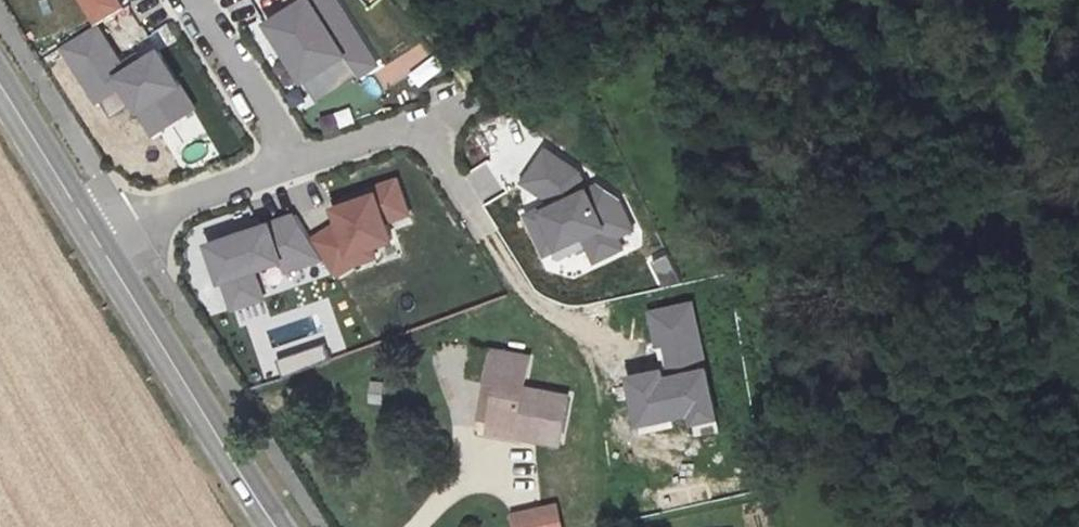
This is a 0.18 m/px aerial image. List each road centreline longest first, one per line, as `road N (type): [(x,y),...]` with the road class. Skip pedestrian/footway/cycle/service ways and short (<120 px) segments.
road 1 (tertiary): [(97,241),(279,526)]
road 2 (residential): [(97,241),(294,162)]
road 3 (residential): [(194,0),(294,162)]
road 4 (tertiary): [(0,79),(97,241)]
road 5 (residential): [(294,162),(420,122)]

